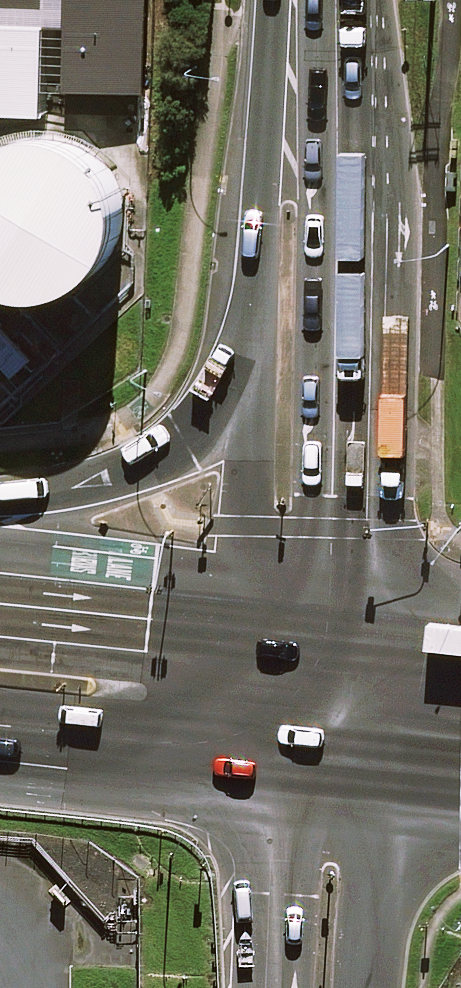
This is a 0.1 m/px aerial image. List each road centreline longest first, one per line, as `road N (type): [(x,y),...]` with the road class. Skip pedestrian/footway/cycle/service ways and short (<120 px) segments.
road 1 (secondary): [(297,96),(355,205),(359,629)]
road 2 (trunk): [(0,497),(82,485),(183,441),(257,336)]
road 3 (secondary): [(257,618),(250,525),(257,336)]
road 4 (trunk): [(268,770),(0,746)]
road 5 (trunk): [(0,599),(257,618)]
road 6 (secondary): [(257,336),(262,206),(297,96)]
road 7 (unclassified): [(272,987),(268,770)]
road 8 (unclassified): [(364,780),(358,987)]
road 9 (secondary): [(268,770),(257,618)]
road 10 (secondary): [(359,629),(364,780)]

